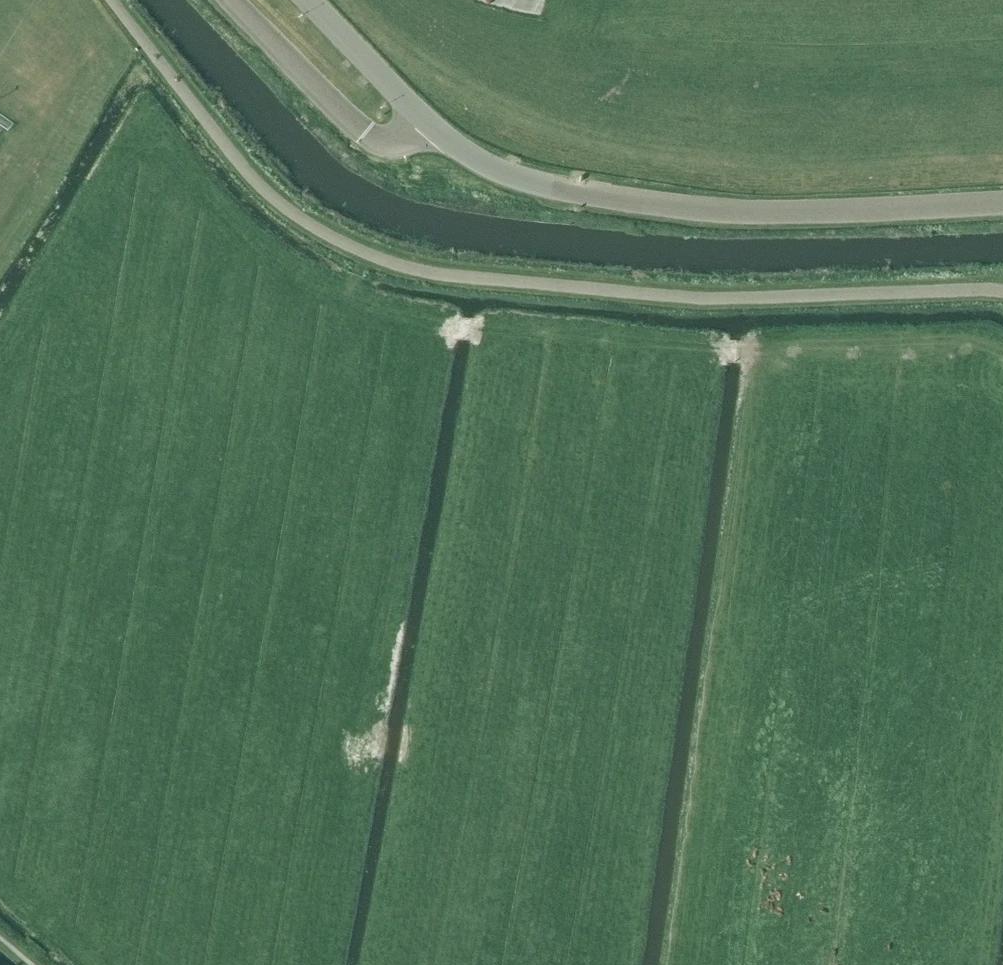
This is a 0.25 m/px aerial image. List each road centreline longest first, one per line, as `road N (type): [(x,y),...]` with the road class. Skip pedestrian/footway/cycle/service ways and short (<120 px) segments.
road 1 (tertiary): [(1002,205),(800,214),(578,193),(491,168),(426,121)]
road 2 (tertiary): [(426,121),(400,142),(373,140),(229,0)]
road 3 (unclassified): [(426,121),(312,0)]

